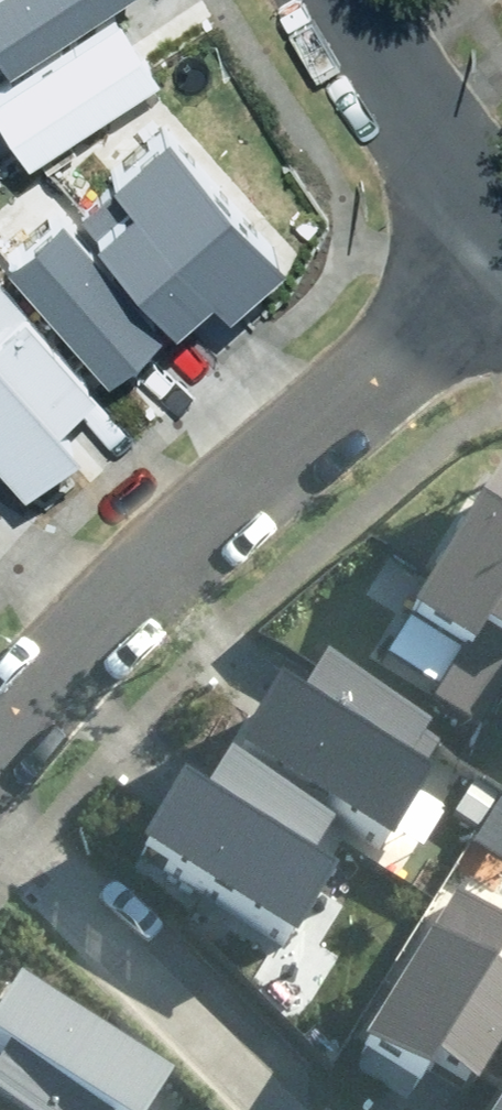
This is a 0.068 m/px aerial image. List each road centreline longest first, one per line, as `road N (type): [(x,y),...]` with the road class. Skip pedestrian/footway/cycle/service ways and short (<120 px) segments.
road 1 (residential): [(501,260),(174,543),(116,608)]
road 2 (residential): [(0,819),(88,897),(278,1109)]
road 3 (residential): [(501,230),(444,156),(348,0)]
road 4 (residential): [(116,608),(0,739)]
road 5 (residential): [(0,530),(116,608)]

